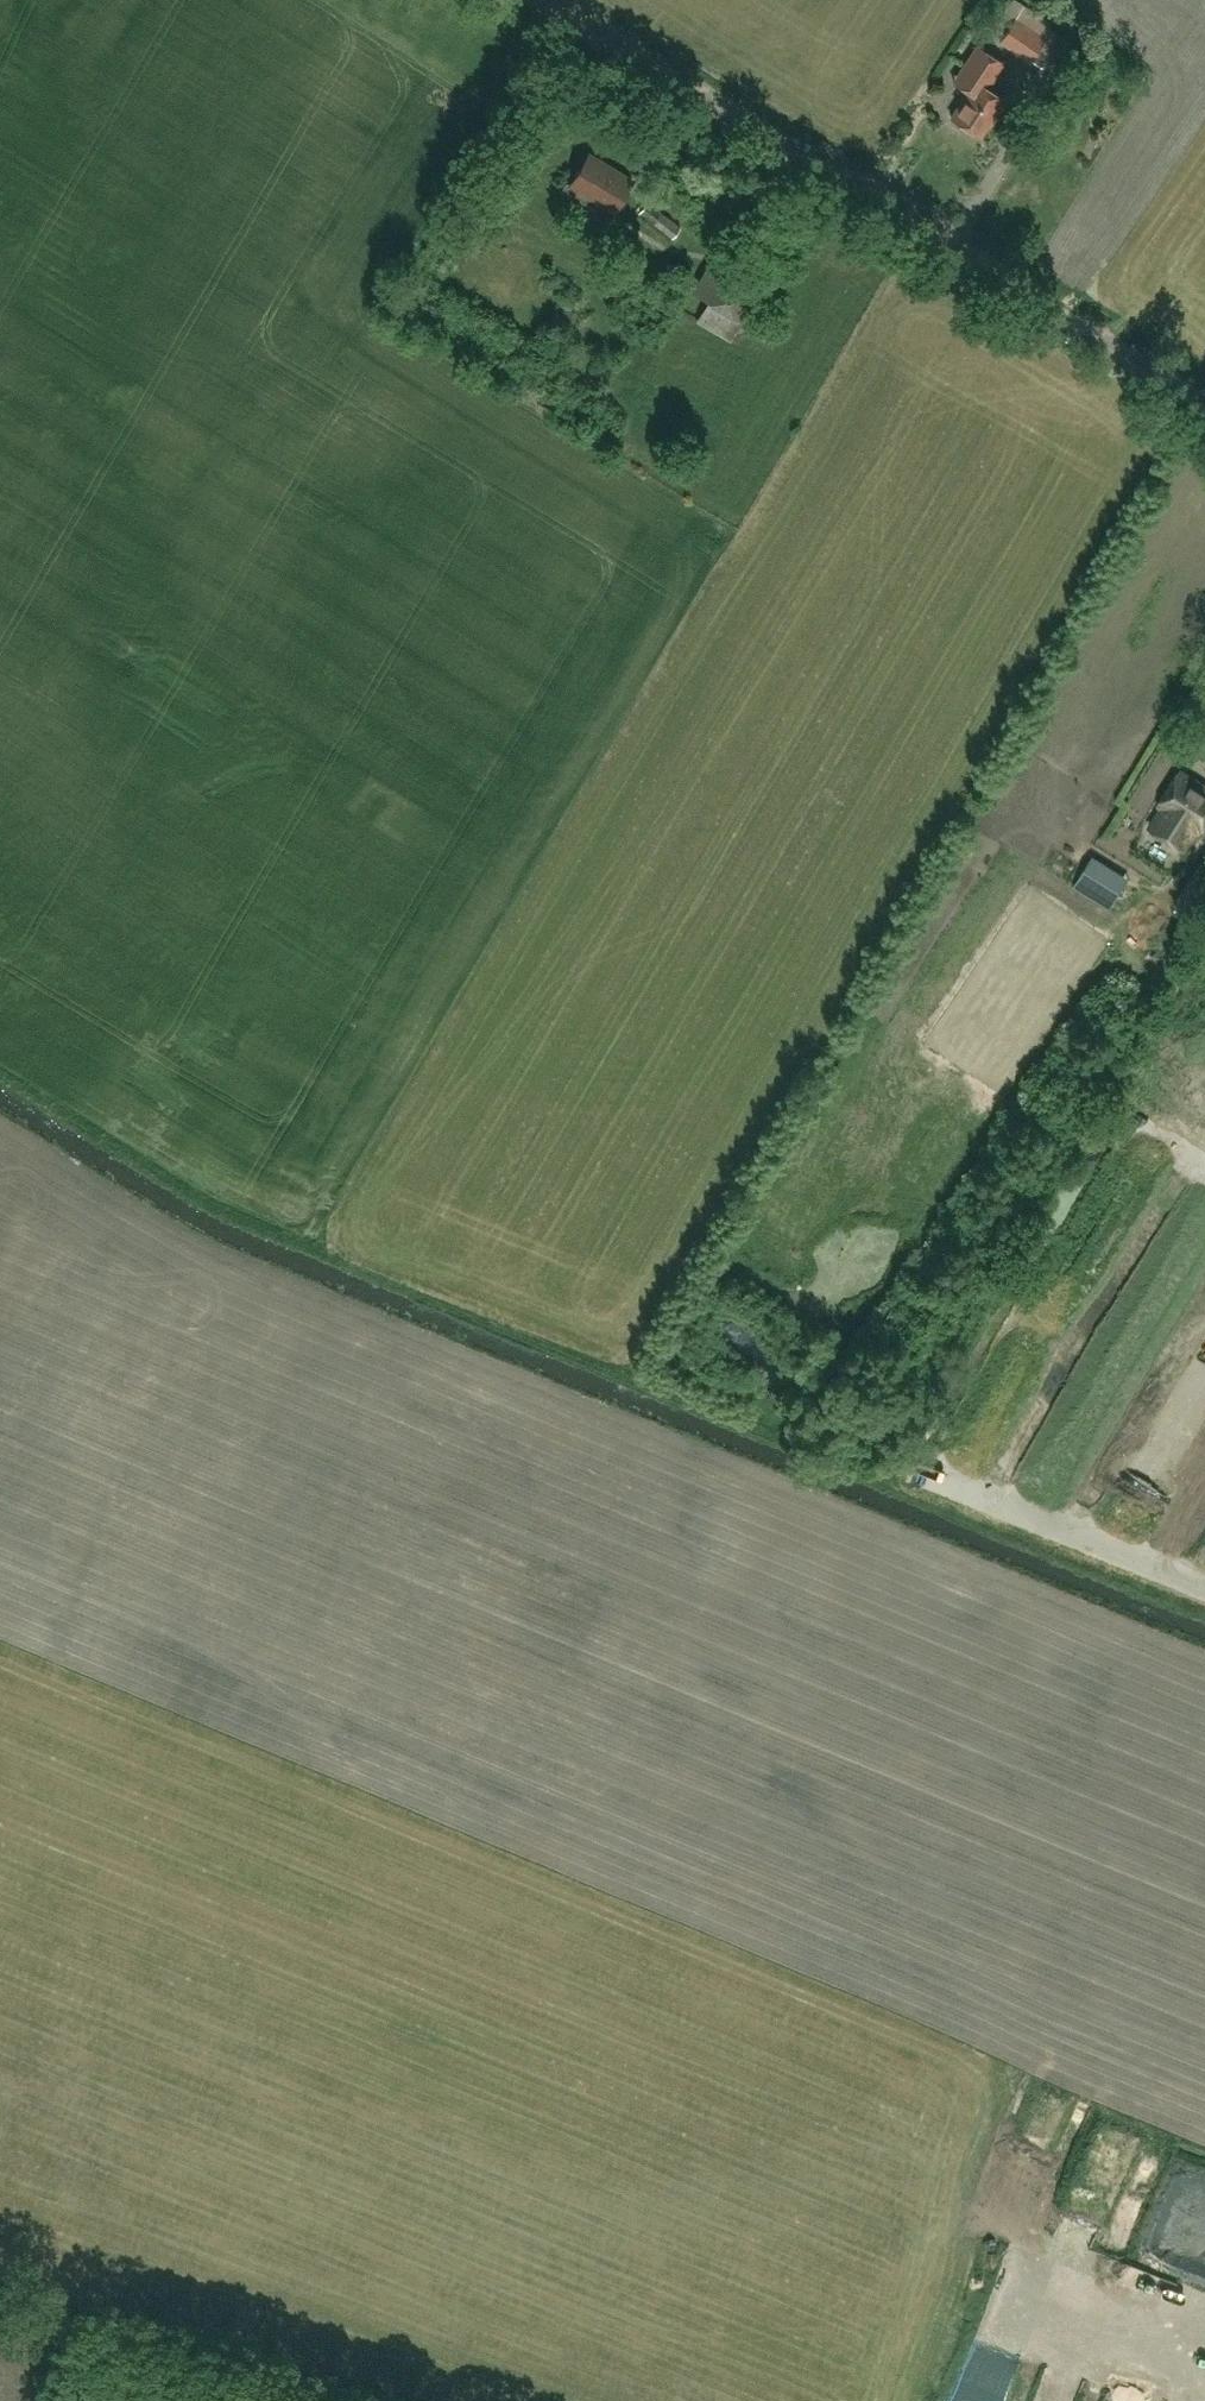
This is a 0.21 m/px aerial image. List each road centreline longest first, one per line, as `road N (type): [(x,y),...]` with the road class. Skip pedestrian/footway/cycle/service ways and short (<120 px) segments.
road 1 (unclassified): [(1204,421),(510,0)]

